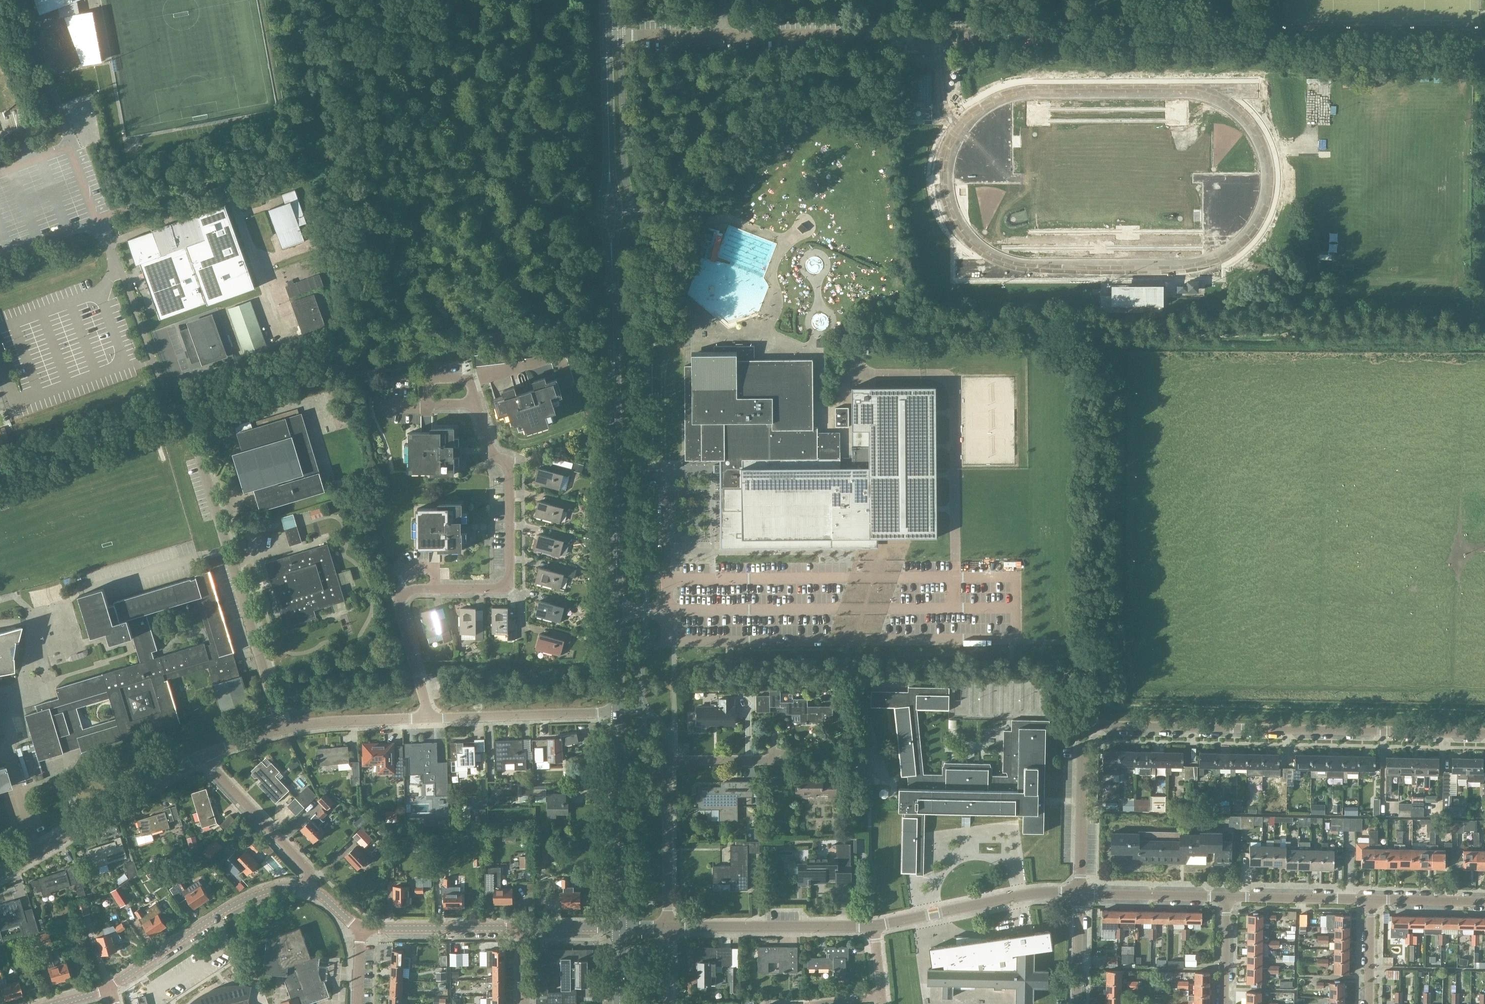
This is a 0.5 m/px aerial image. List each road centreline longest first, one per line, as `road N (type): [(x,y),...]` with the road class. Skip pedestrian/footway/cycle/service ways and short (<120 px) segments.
road 1 (unclassified): [(1079,893),(1083,725),(1484,733)]
road 2 (tertiary): [(618,712),(611,259)]
road 3 (unclassified): [(1052,33),(606,35)]
road 4 (unclassified): [(281,729),(183,406)]
road 5 (residential): [(430,718),(395,594),(507,586)]
road 6 (unclassified): [(0,873),(204,754)]
road 7 (unclassified): [(110,986),(242,901),(306,888)]
road 8 (tertiary): [(619,927),(618,712)]
road 9 (residential): [(1079,893),(1030,893),(874,926)]
road 10 (residential): [(874,926),(668,927)]
road 11 (residential): [(507,586),(509,463),(491,452),(475,404)]
road 12 (unclassified): [(430,718),(618,712)]
road 13 (residential): [(306,888),(310,871),(204,754)]
road 14 (residential): [(667,761),(668,927)]
road 15 (unclassified): [(523,928),(360,928)]
road 16 (unclassified): [(281,729),(430,718)]
road 17 (residential): [(1226,897),(1079,893)]
road 18 (residential): [(1371,899),(1226,897)]
road 19 (track): [(684,346),(663,353),(664,468)]
road 20 (tertiary): [(609,161),(606,35)]

